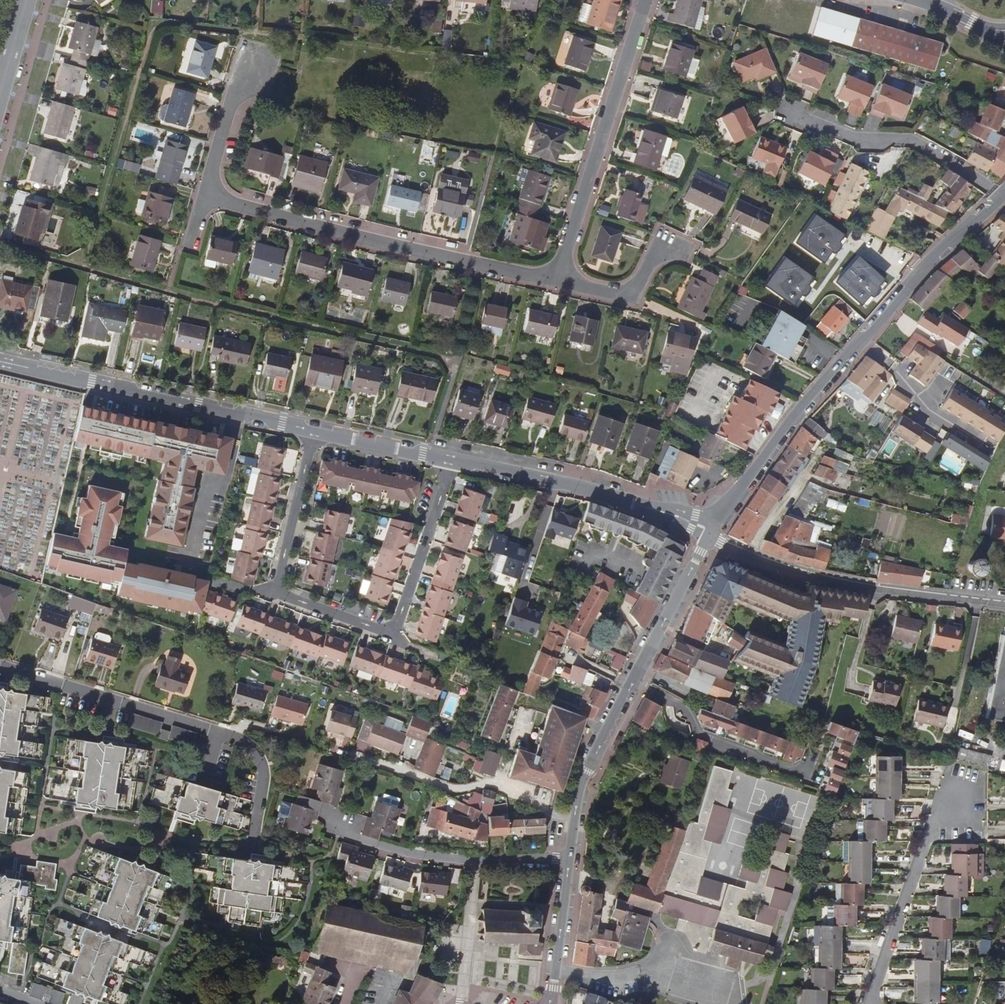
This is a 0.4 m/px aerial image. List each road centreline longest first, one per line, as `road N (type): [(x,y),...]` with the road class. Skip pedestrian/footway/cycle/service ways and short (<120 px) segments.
road 1 (residential): [(312,433),(280,587),(299,603),(369,627),(393,625),(400,614),(447,461)]
road 2 (residential): [(708,537),(784,426),(919,269),(1000,200)]
road 3 (residential): [(0,667),(243,745),(261,770),(250,853)]
road 4 (residential): [(204,197),(556,283)]
road 5 (tertiary): [(312,433),(0,363)]
road 6 (residential): [(556,283),(644,0)]
road 7 (tertiary): [(708,537),(692,524),(604,496),(447,461)]
road 8 (residential): [(748,558),(813,579),(1004,607)]
road 9 (residential): [(570,862),(411,855),(357,841),(335,822)]
road 10 (residential): [(786,116),(860,142),(914,144),(1000,200)]
road 11 (residential): [(869,1003),(925,842),(953,805)]
road 12 (residential): [(574,826),(496,788),(443,789),(392,765)]
road 13 (residential): [(647,681),(683,702),(698,732),(806,772)]
road 14 (tertiary): [(630,685),(708,537)]
road 15 (tertiary): [(574,826),(585,772),(630,685)]
road 16 (tertiary): [(447,461),(312,433)]
road 17 (residential): [(252,71),(232,96),(204,197)]
road 18 (residential): [(556,283),(626,295),(654,256),(670,249)]
road 19 (residential): [(748,558),(818,455)]

